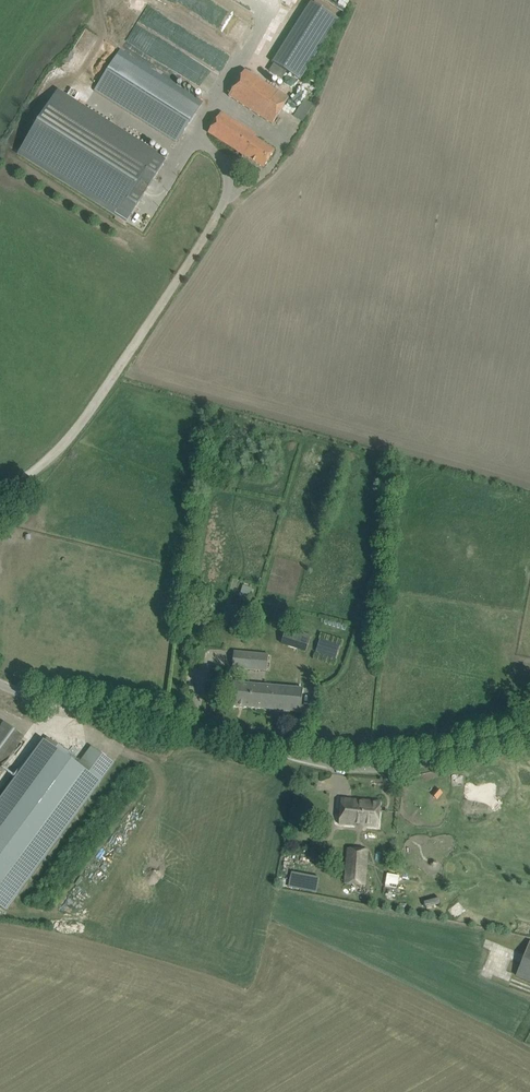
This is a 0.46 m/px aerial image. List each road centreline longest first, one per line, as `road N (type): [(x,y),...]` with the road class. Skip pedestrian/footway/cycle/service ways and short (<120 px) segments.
road 1 (unclassified): [(529,735),(391,768),(338,765),(30,698),(0,684)]

